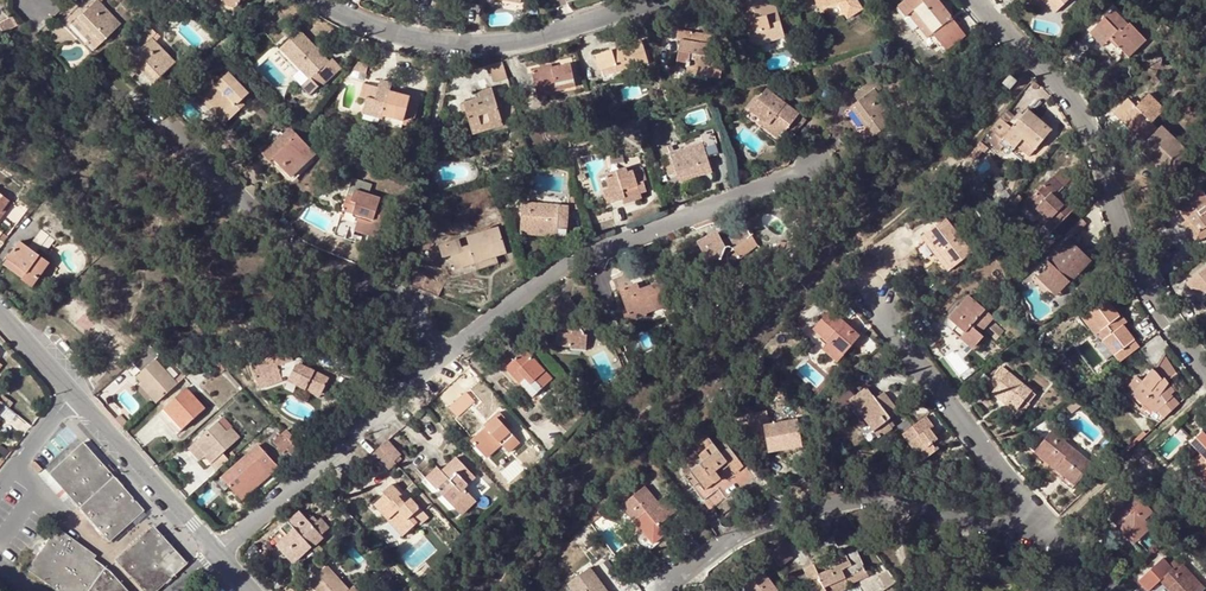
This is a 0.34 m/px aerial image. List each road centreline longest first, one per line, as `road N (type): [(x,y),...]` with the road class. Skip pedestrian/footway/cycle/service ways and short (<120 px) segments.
road 1 (residential): [(979,0),(1122,174),(1146,287),(1205,352)]
road 2 (residential): [(444,352),(584,253),(805,175)]
road 3 (residential): [(714,0),(527,47),(410,48),(328,0)]
road 4 (residential): [(444,352),(403,298),(311,260),(158,120)]
road 5 (residential): [(1036,521),(878,500),(819,504),(691,572)]
road 6 (residential): [(222,555),(444,352)]
road 7 (residential): [(1036,521),(873,297)]
road 8 (residential): [(222,555),(74,396)]

